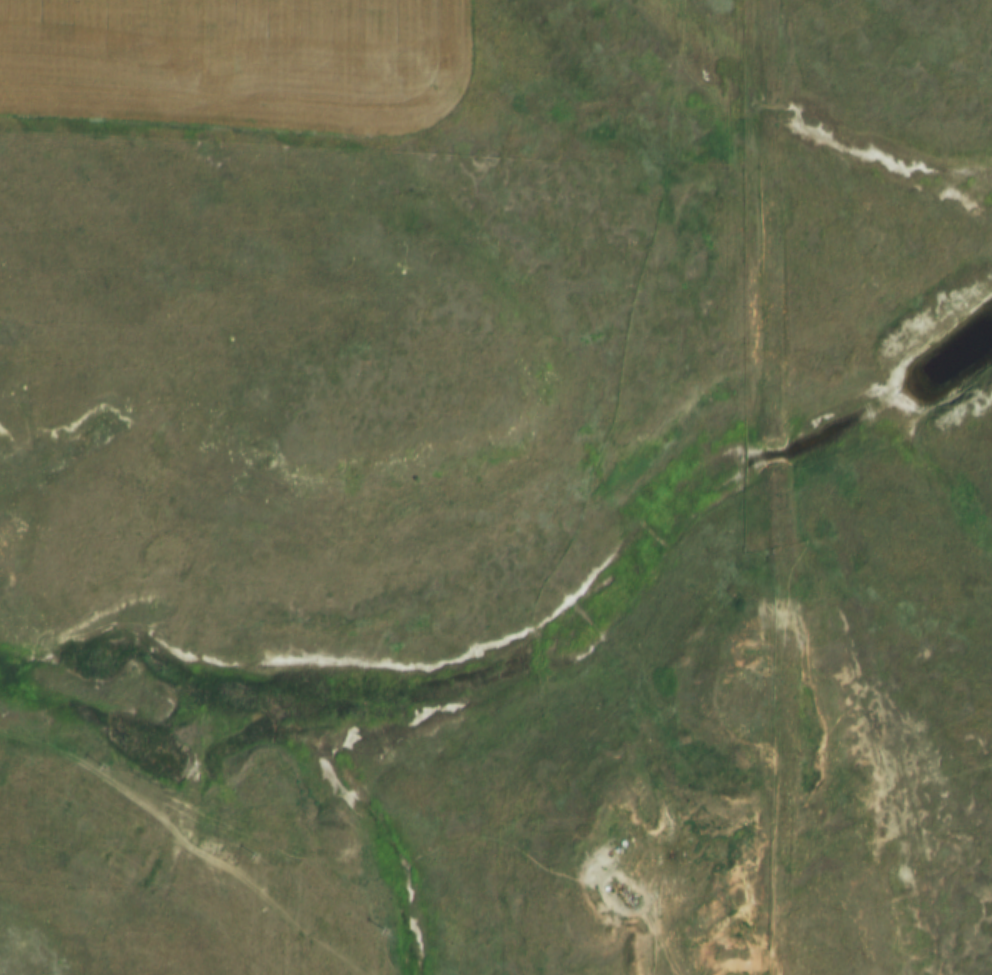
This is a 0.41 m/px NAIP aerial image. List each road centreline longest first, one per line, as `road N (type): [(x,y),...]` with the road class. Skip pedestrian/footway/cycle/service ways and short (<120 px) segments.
road 1 (track): [(0,720),(172,835),(353,974)]

